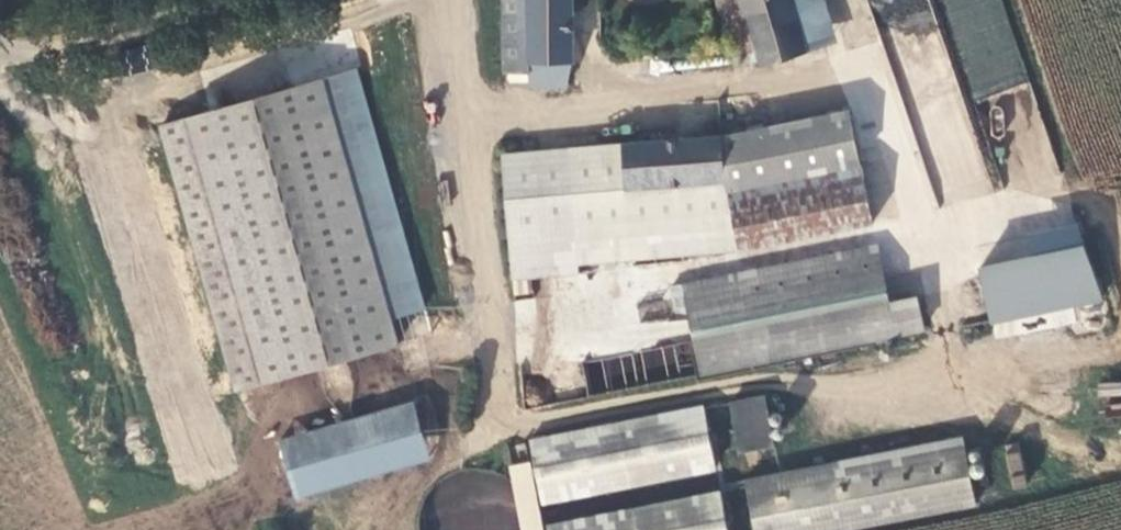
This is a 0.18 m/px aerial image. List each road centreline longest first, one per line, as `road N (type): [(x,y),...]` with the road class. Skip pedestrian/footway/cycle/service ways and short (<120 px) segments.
road 1 (track): [(846,0),(856,42),(851,79),(828,87),(665,87),(613,102),(463,120)]
road 2 (unclassified): [(455,0),(473,269)]
road 3 (unclassified): [(0,44),(46,46),(212,0)]

